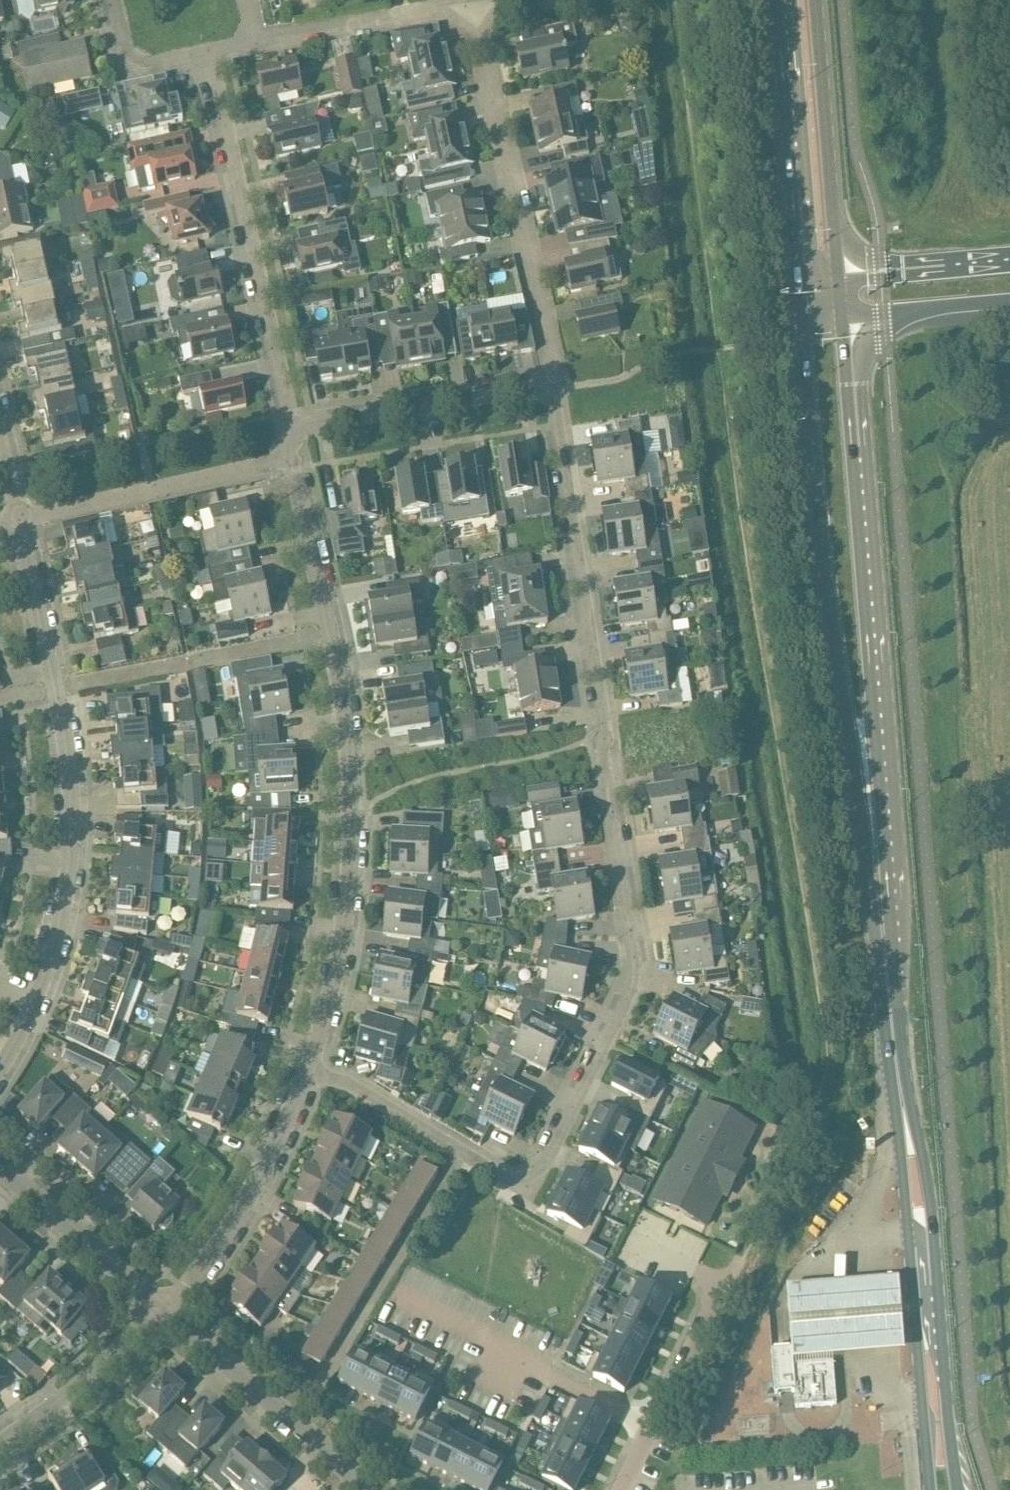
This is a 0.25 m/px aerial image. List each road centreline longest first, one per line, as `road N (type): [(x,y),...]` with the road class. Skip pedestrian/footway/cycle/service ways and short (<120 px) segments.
road 1 (residential): [(307,1073),(348,1083),(511,1181),(541,1172),(639,971),(642,935),(551,380)]
road 2 (secondary): [(801,303),(828,582),(873,926),(889,990)]
road 3 (secondary): [(889,990),(887,854),(842,316)]
road 4 (residential): [(307,1073),(343,937),(353,813),(341,681),(293,462)]
road 5 (residential): [(27,524),(75,820),(60,937),(38,1006),(0,1069)]
road 6 (secondary): [(958,1489),(927,1173),(900,1085)]
road 7 (secondary): [(900,1085),(930,1489)]
road 8 (residential): [(551,380),(481,4)]
road 9 (residential): [(293,424),(207,54)]
road 10 (primary): [(778,0),(801,303)]
road 11 (primary): [(839,283),(816,0)]
road 12 (residential): [(162,1310),(188,1292),(241,1215),(307,1073)]
road 13 (residential): [(293,462),(27,524)]
road 14 (residential): [(362,1489),(346,1465),(162,1310)]
road 15 (residential): [(293,424),(551,380)]
road 16 (residential): [(622,1489),(741,1258)]
road 17 (residential): [(481,4),(255,43)]
road 18 (residential): [(0,1445),(162,1310)]
road 19 (residential): [(162,1310),(0,1186)]
road 20 (motorway): [(1009,266),(839,283)]
road 21 (motorway): [(842,316),(1009,302)]
road 22 (residential): [(207,54),(144,67),(121,48),(111,0)]

